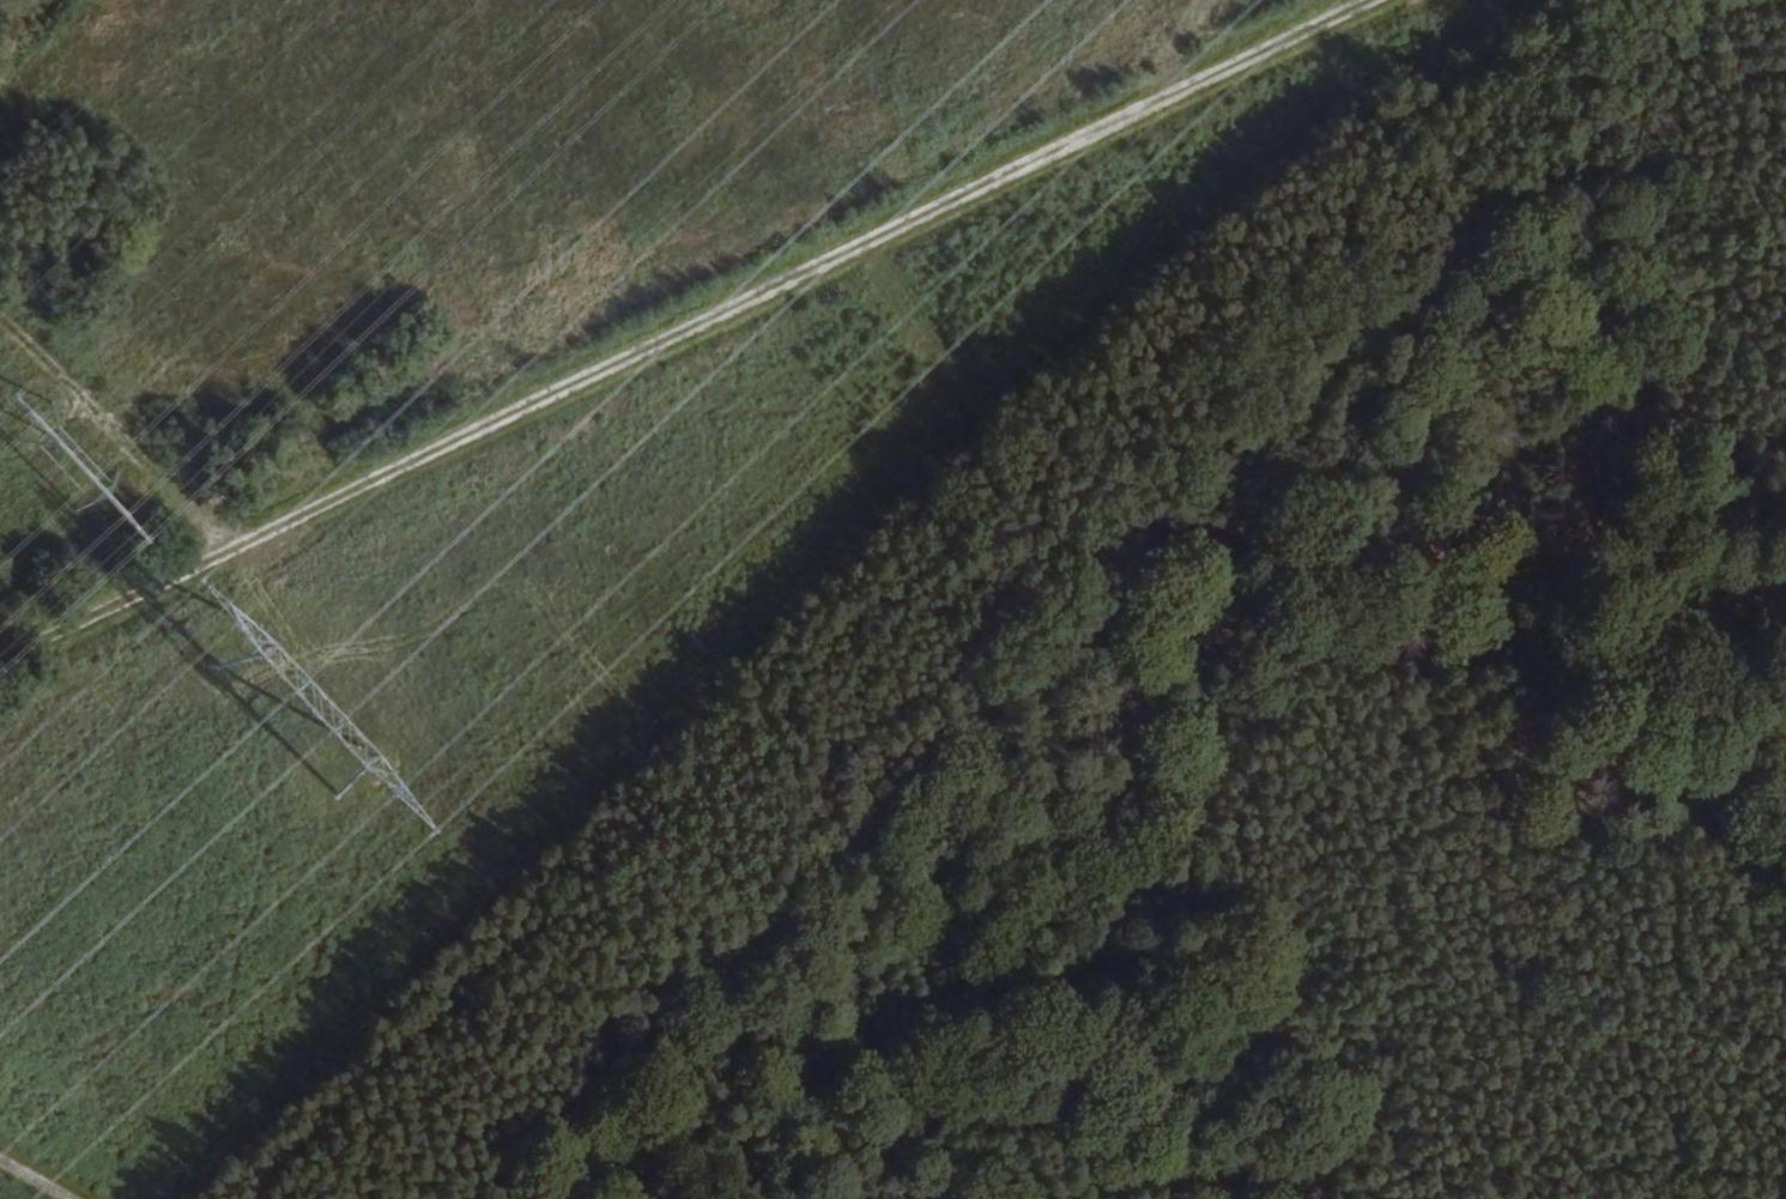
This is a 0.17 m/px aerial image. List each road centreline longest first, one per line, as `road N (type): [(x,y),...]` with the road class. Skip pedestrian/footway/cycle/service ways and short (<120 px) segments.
road 1 (track): [(1435,0),(0,690)]

